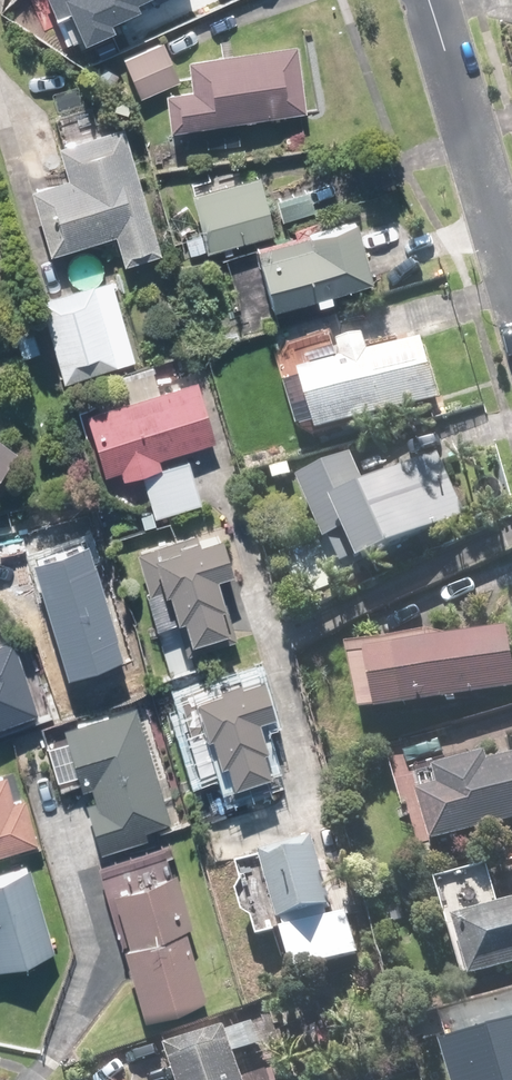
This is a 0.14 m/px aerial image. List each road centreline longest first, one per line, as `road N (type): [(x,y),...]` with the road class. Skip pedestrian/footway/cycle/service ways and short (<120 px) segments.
road 1 (residential): [(423,0),(511,298)]

